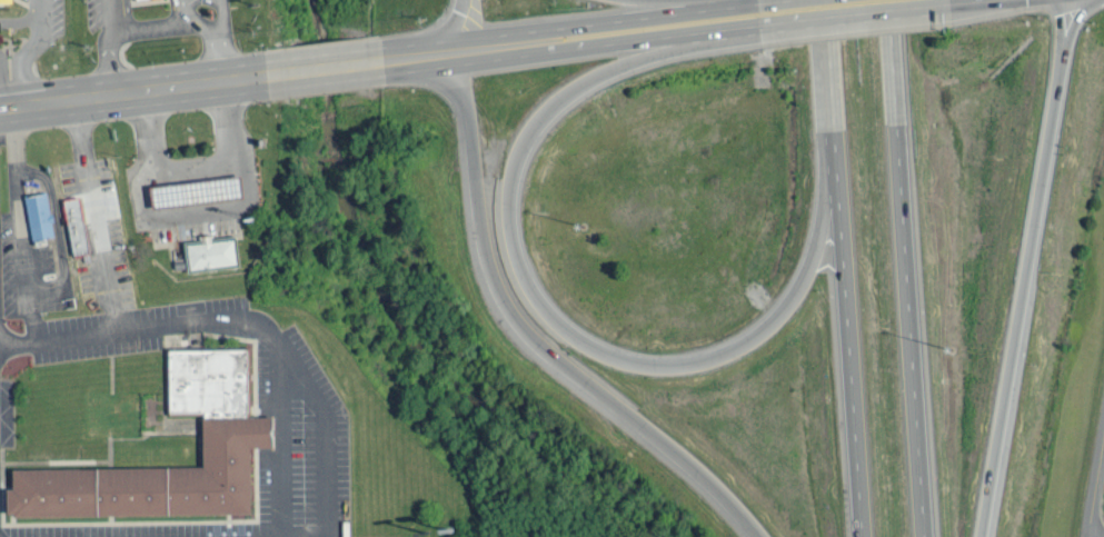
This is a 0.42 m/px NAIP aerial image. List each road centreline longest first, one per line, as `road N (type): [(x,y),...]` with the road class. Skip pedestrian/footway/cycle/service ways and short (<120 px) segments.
road 1 (motorway): [(834,151),(804,279),(774,322),(734,350),(689,365),(628,362),(571,335),(535,299),(517,268),(506,212),(535,126),(599,76),(738,29)]
road 2 (motorway): [(406,59),(464,106),(484,242),(513,310),(702,469),(764,536)]
road 3 (motorway): [(932,536),(890,0)]
road 4 (motorway): [(823,0),(860,536)]
road 5 (motorway): [(982,536),(1055,97)]
road 6 (primary): [(0,111),(275,76)]
road 7 (primary): [(531,44),(604,48),(764,26)]
road 8 (primary): [(732,7),(588,24),(531,44)]
road 9 (primary): [(764,26),(944,8)]
road 10 (primary): [(406,59),(531,44)]

